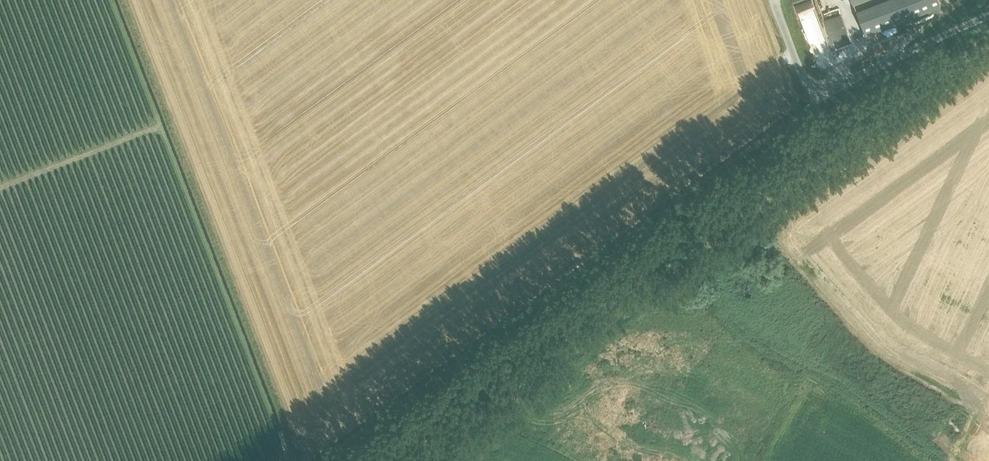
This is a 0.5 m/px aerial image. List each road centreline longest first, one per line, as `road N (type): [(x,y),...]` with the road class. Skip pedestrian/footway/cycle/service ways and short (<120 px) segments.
road 1 (unclassified): [(988,18),(822,92),(800,70),(773,0)]
road 2 (track): [(880,130),(988,46)]

